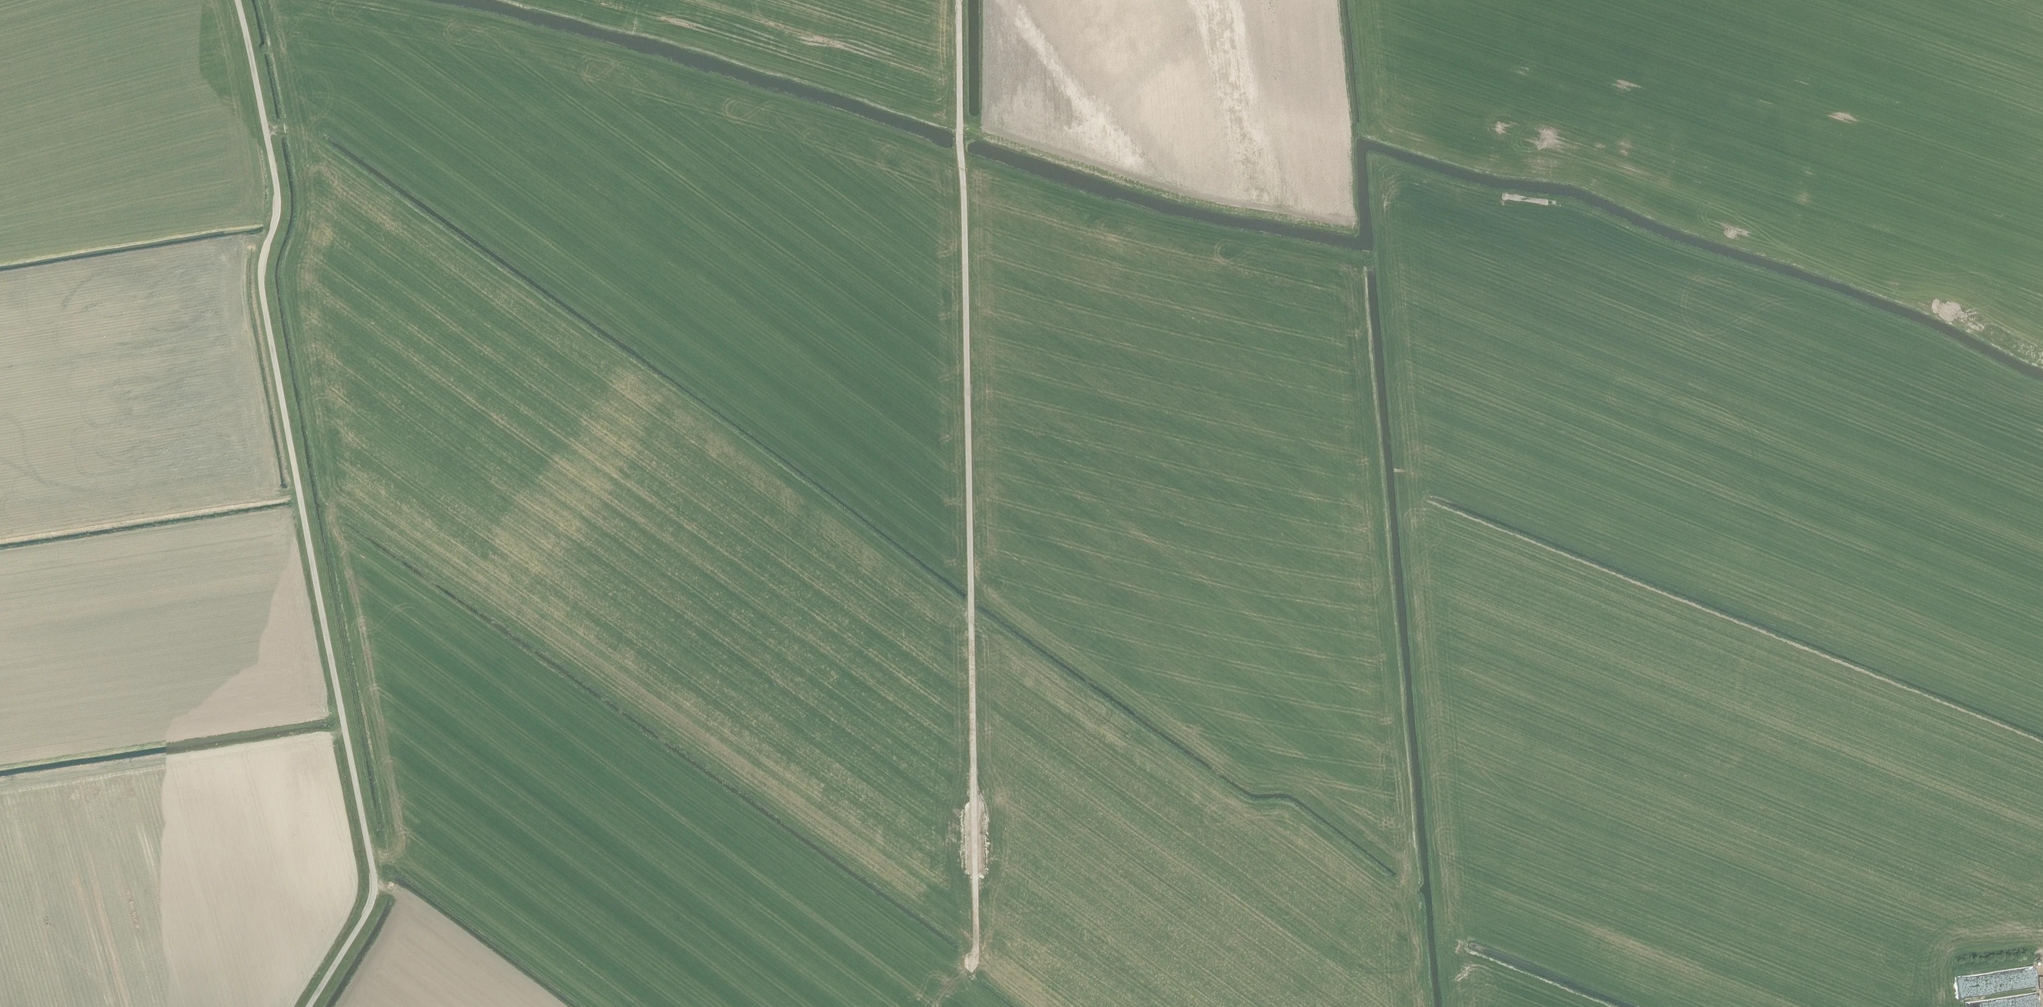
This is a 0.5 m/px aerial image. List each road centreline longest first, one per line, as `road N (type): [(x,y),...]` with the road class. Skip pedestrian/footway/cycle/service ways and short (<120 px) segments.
road 1 (unclassified): [(308,1006),(365,917),(374,882),(262,291),(277,190),(237,0)]

